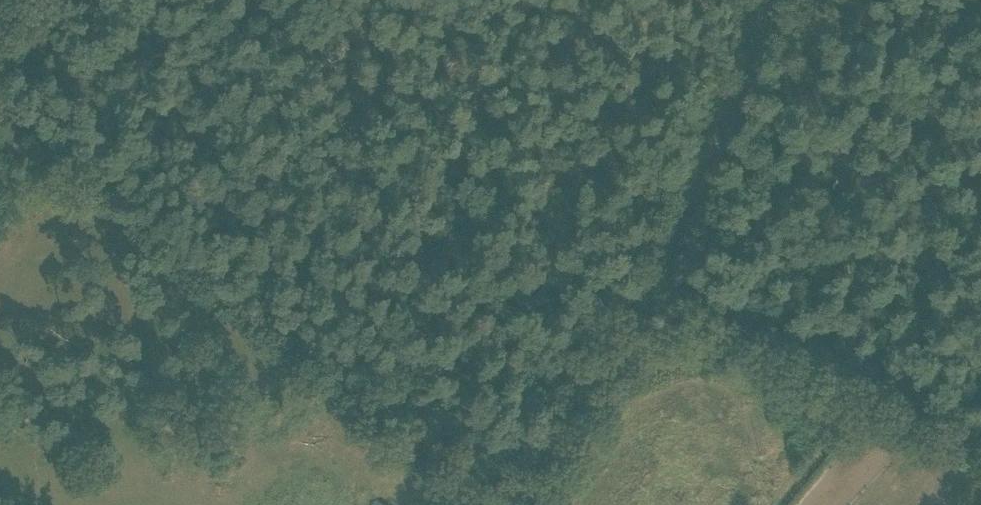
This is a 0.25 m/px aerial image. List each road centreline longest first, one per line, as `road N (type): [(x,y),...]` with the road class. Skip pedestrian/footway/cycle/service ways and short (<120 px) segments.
road 1 (track): [(639,300),(752,0)]
road 2 (track): [(784,356),(978,441)]
road 3 (track): [(559,448),(639,300)]
road 4 (track): [(639,300),(784,356)]

